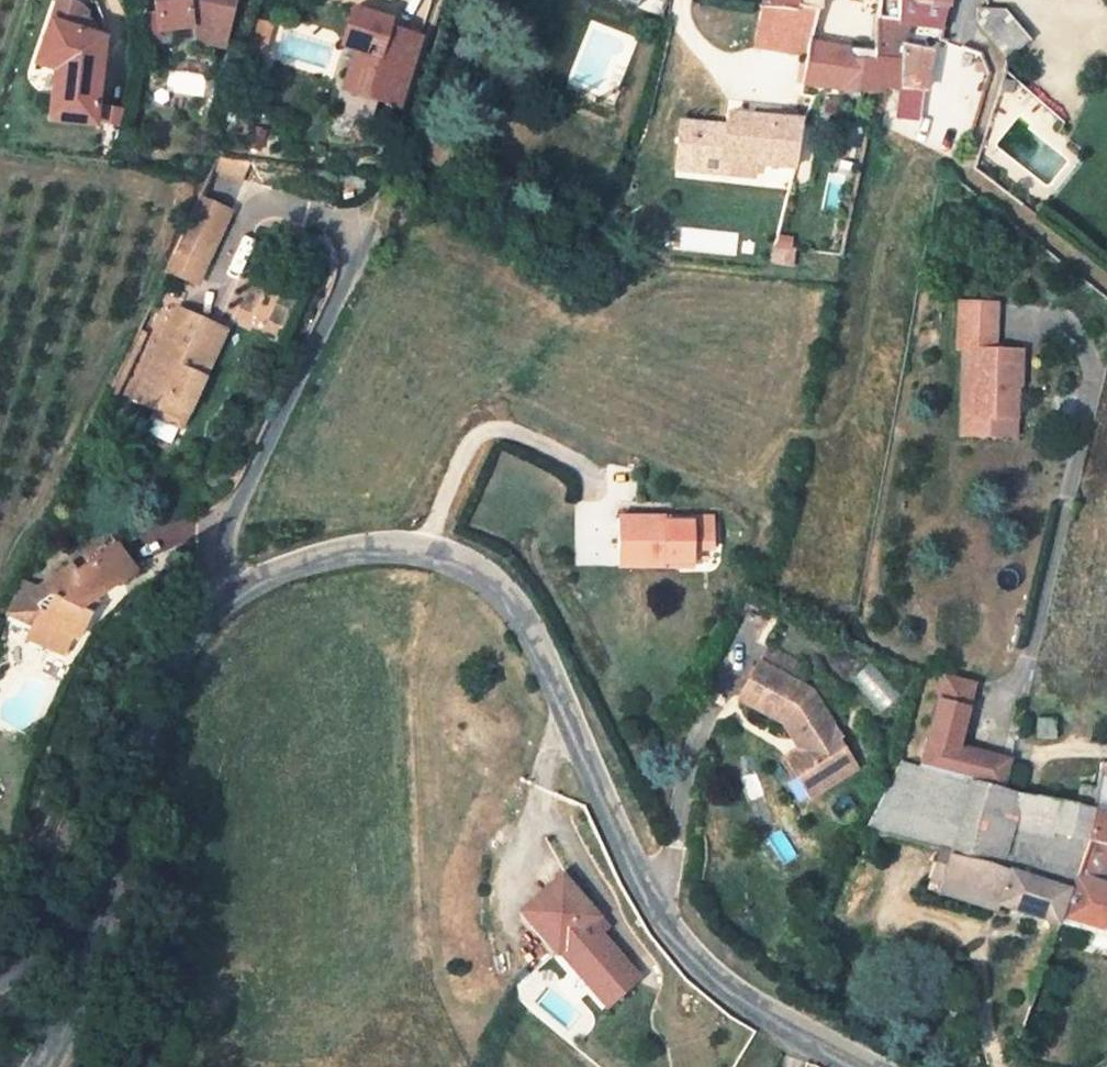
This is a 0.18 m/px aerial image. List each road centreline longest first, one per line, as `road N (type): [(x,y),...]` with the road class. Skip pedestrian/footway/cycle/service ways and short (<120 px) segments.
road 1 (tertiary): [(855,1066),(719,985),(663,928),(513,606),(454,562),(405,550),(349,550),(274,571),(215,605)]
road 2 (tertiary): [(215,605),(185,643),(90,959),(47,1066)]
road 3 (residential): [(215,605),(228,537),(374,215)]

